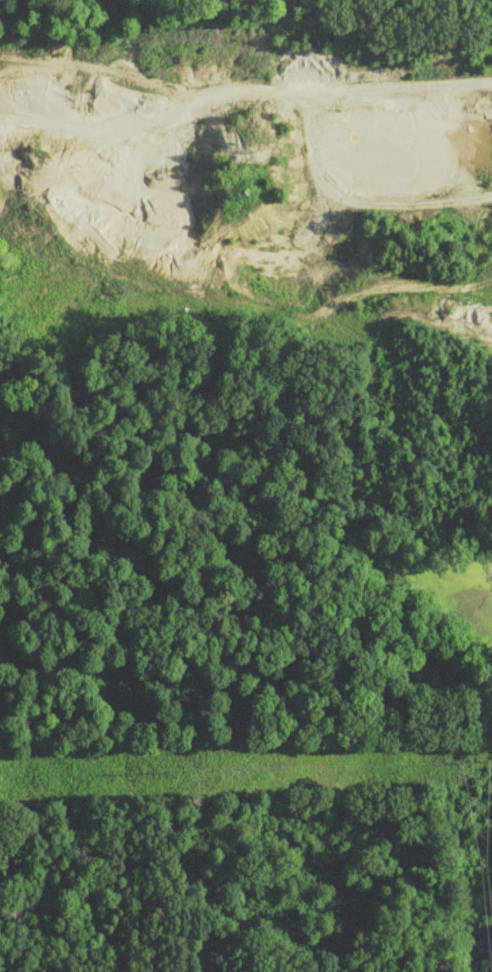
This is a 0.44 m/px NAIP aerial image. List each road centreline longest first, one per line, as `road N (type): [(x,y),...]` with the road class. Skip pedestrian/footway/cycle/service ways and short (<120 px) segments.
road 1 (residential): [(491,82),(340,90),(321,99),(309,129),(321,187),(350,200),(386,207),(491,193)]

